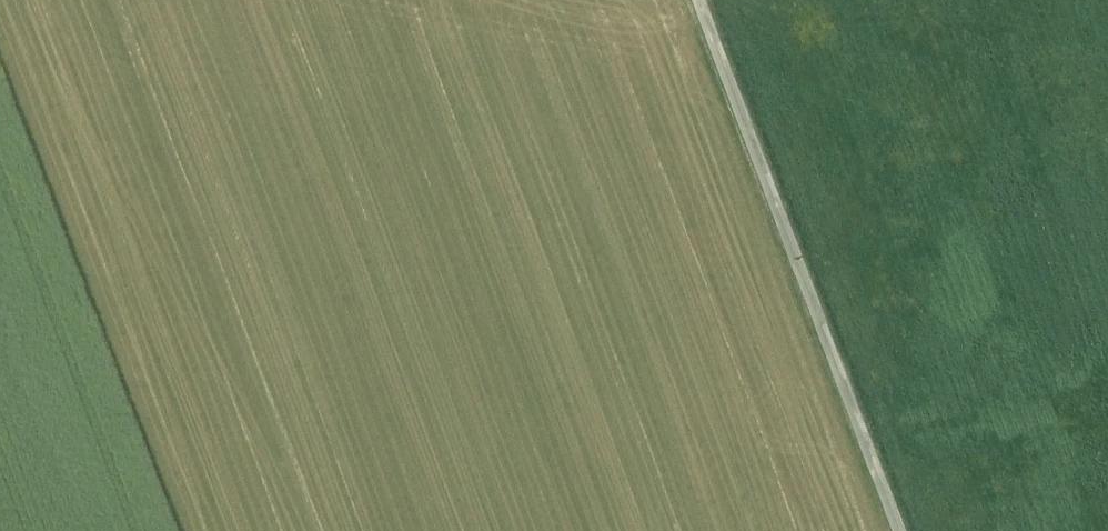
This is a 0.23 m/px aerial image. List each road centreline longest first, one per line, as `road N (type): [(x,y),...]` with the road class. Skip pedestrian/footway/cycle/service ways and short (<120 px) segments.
road 1 (track): [(899,530),(699,0)]

